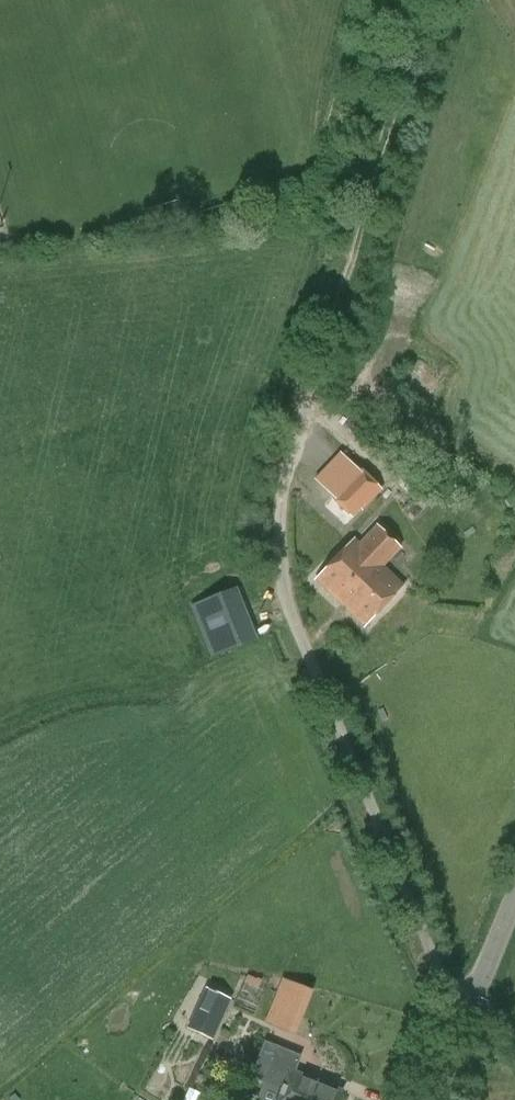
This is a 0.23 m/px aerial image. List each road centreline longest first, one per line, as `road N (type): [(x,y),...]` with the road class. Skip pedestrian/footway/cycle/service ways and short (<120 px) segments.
road 1 (unclassified): [(298,404),(278,486),(275,560),(296,634),(456,1027)]
road 2 (track): [(425,0),(298,404)]
road 3 (unclassified): [(456,1027),(514,884)]

